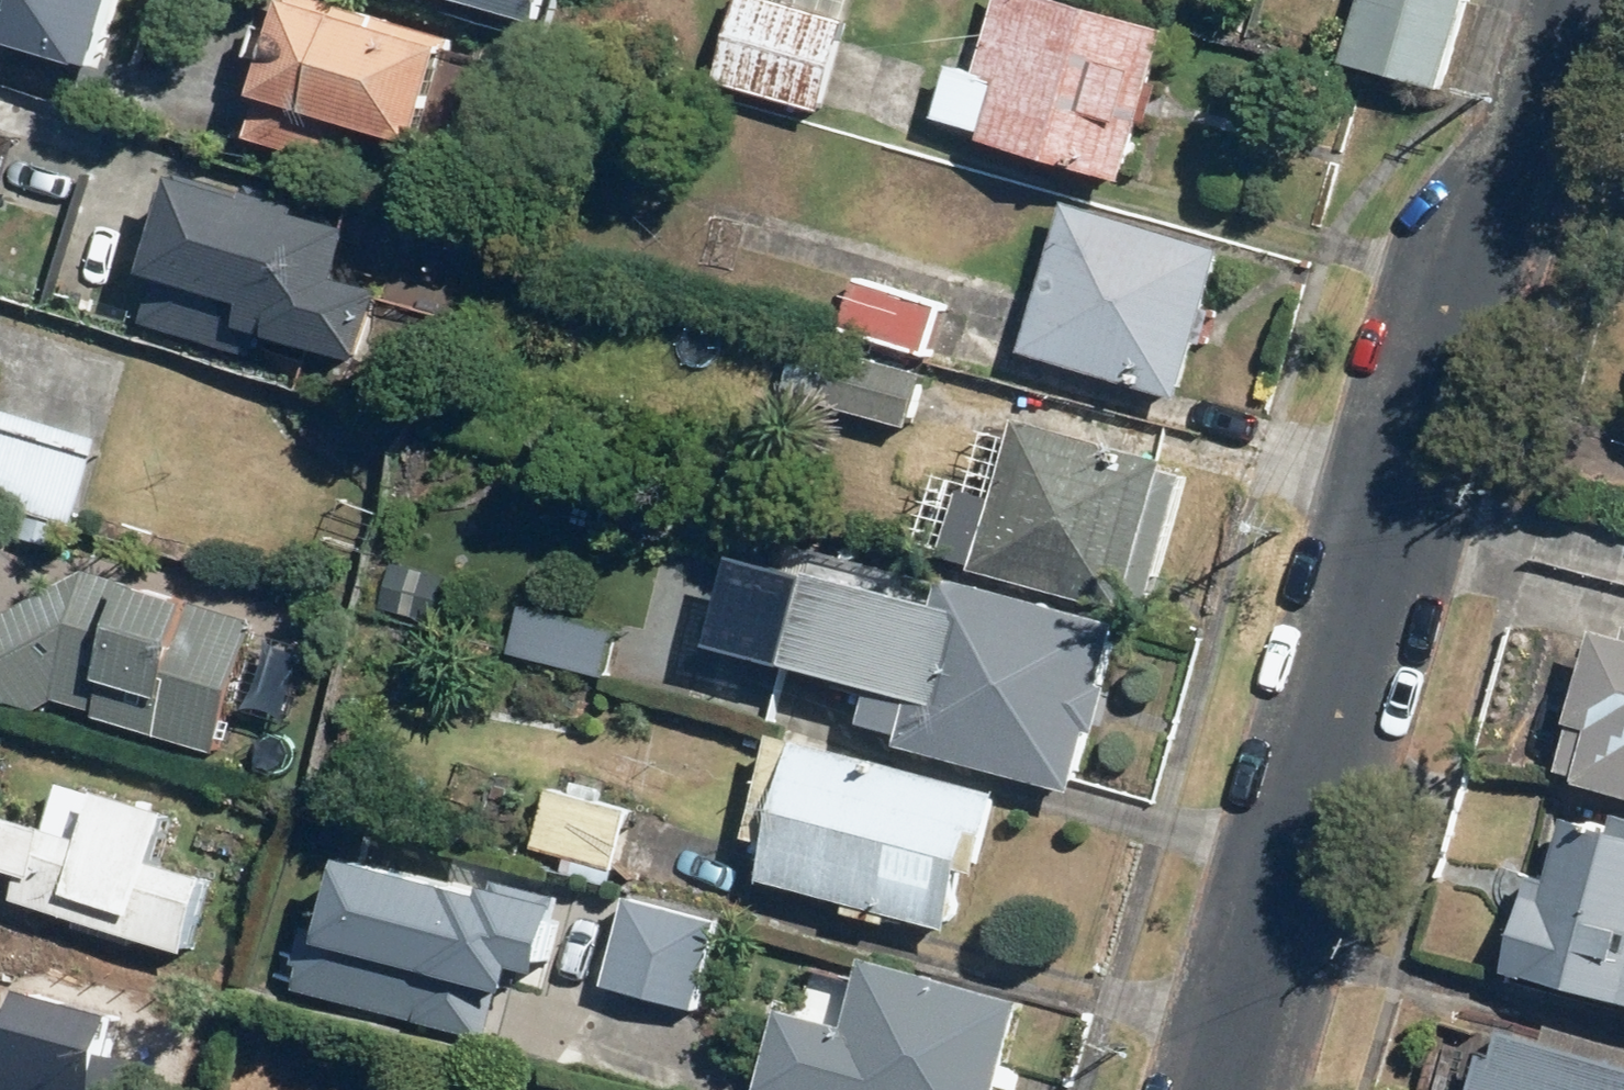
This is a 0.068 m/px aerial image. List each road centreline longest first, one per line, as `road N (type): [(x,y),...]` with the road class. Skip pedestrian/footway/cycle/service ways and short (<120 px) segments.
road 1 (residential): [(1598,0),(1569,83),(1452,315),(1225,1089)]

